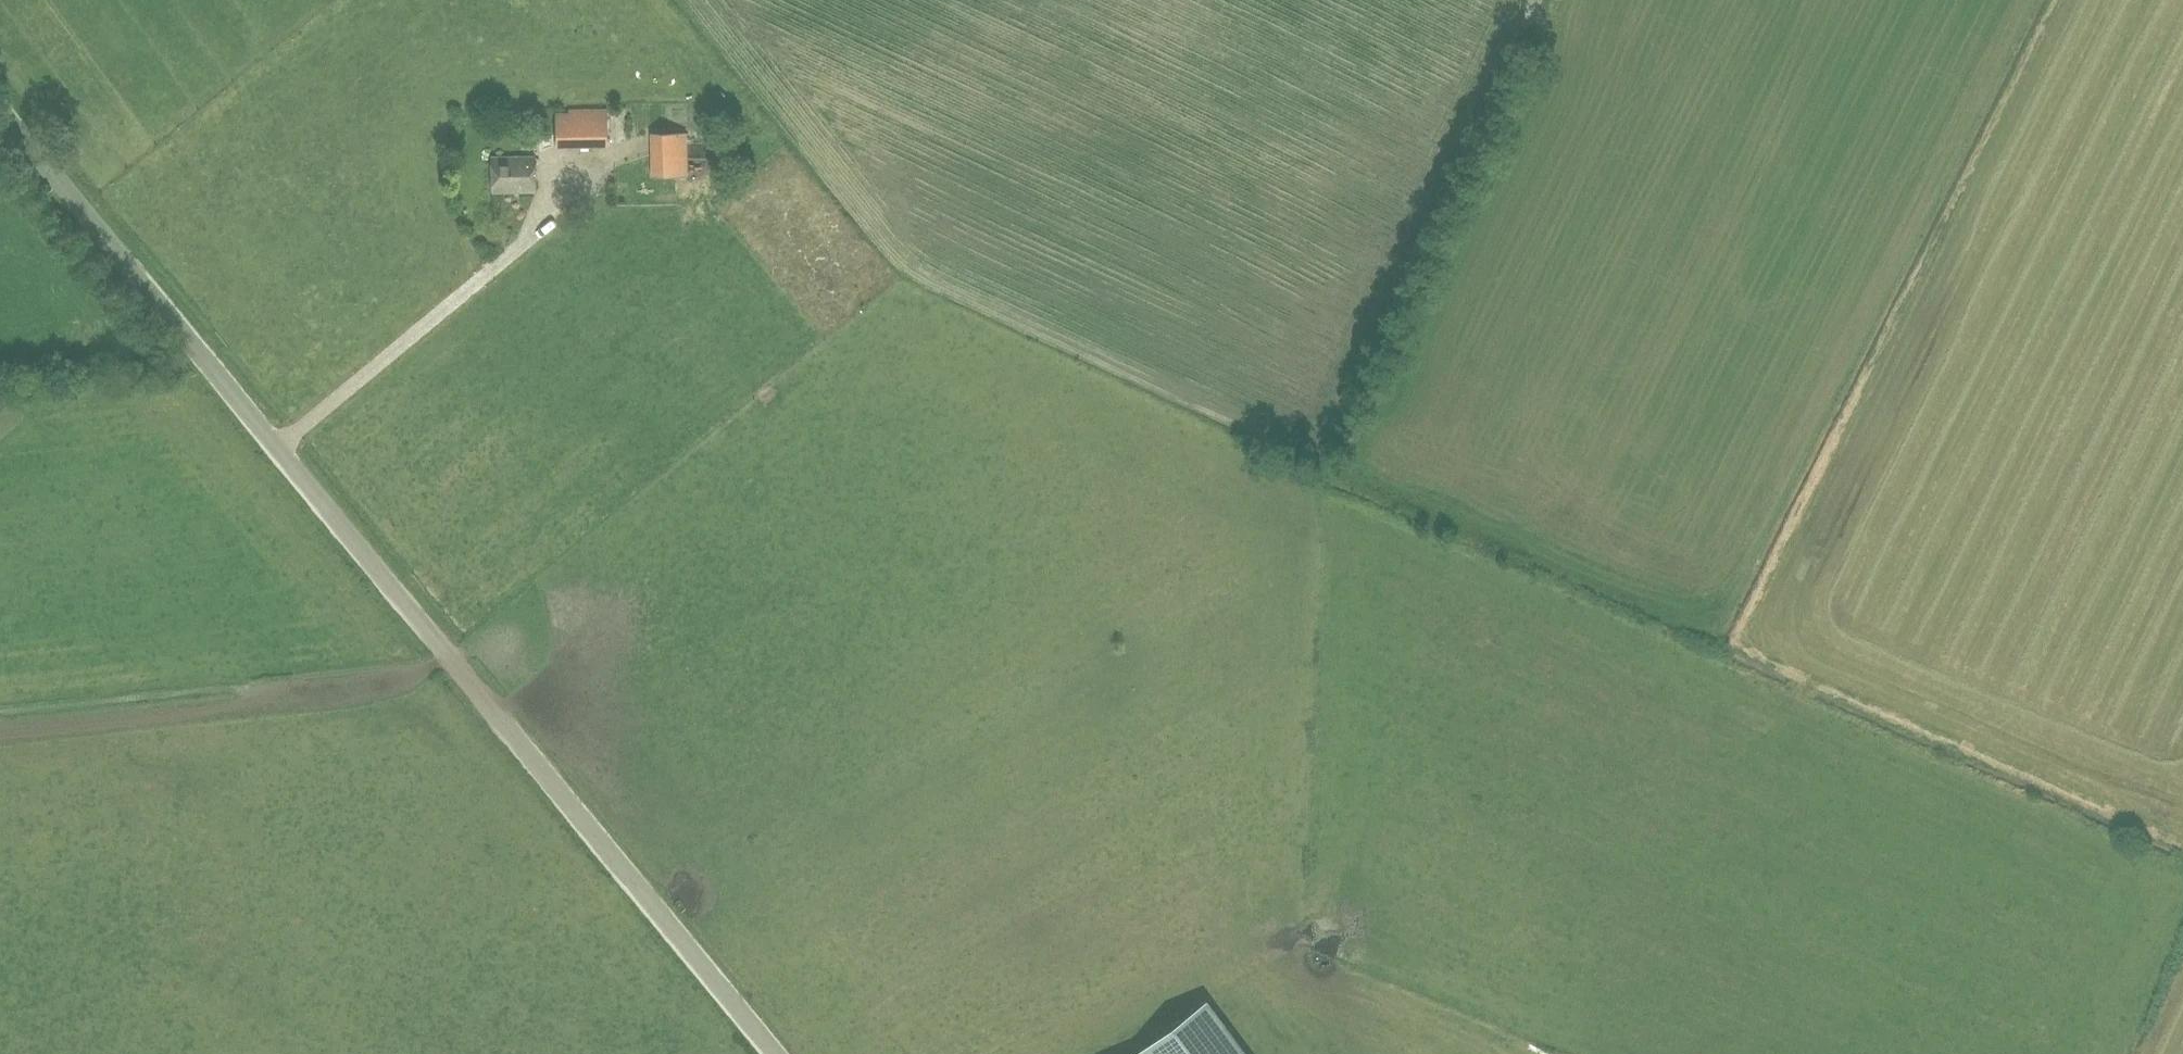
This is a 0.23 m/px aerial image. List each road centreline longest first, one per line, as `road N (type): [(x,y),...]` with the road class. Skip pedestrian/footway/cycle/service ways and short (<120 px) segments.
road 1 (unclassified): [(775,1053),(0,111)]

